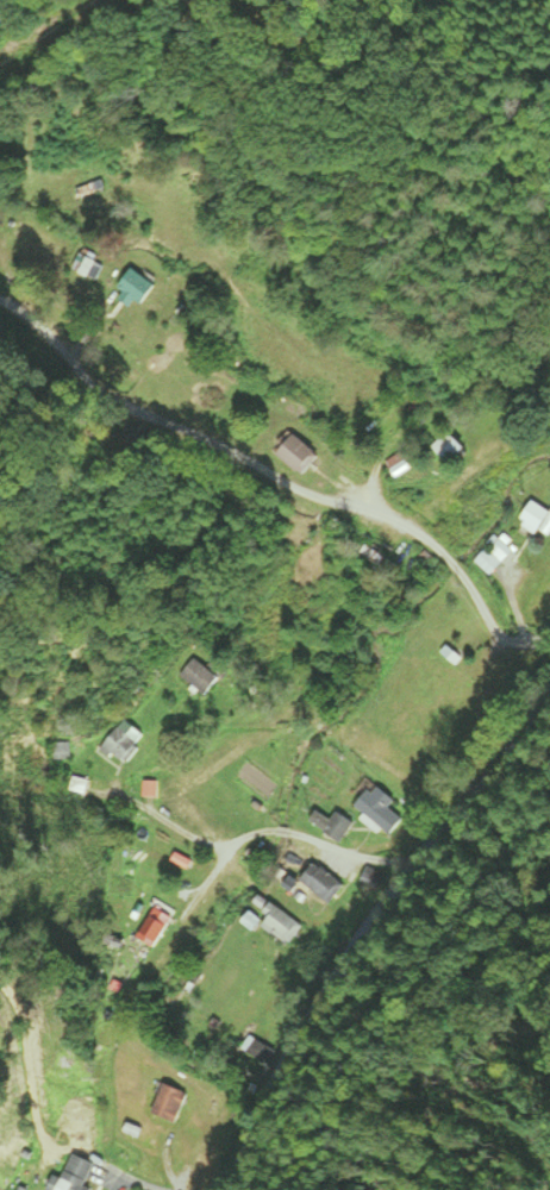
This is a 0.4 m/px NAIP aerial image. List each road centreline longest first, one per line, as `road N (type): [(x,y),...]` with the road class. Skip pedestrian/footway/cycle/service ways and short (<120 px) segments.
road 1 (residential): [(549,635),(496,641),(481,597),(442,549),(161,421),(81,375),(25,314),(0,304)]
road 2 (residential): [(206,1189),(304,1008),(358,933),(508,764),(549,692)]
road 3 (residential): [(421,864),(339,854),(260,831),(220,854),(121,797),(93,796)]

